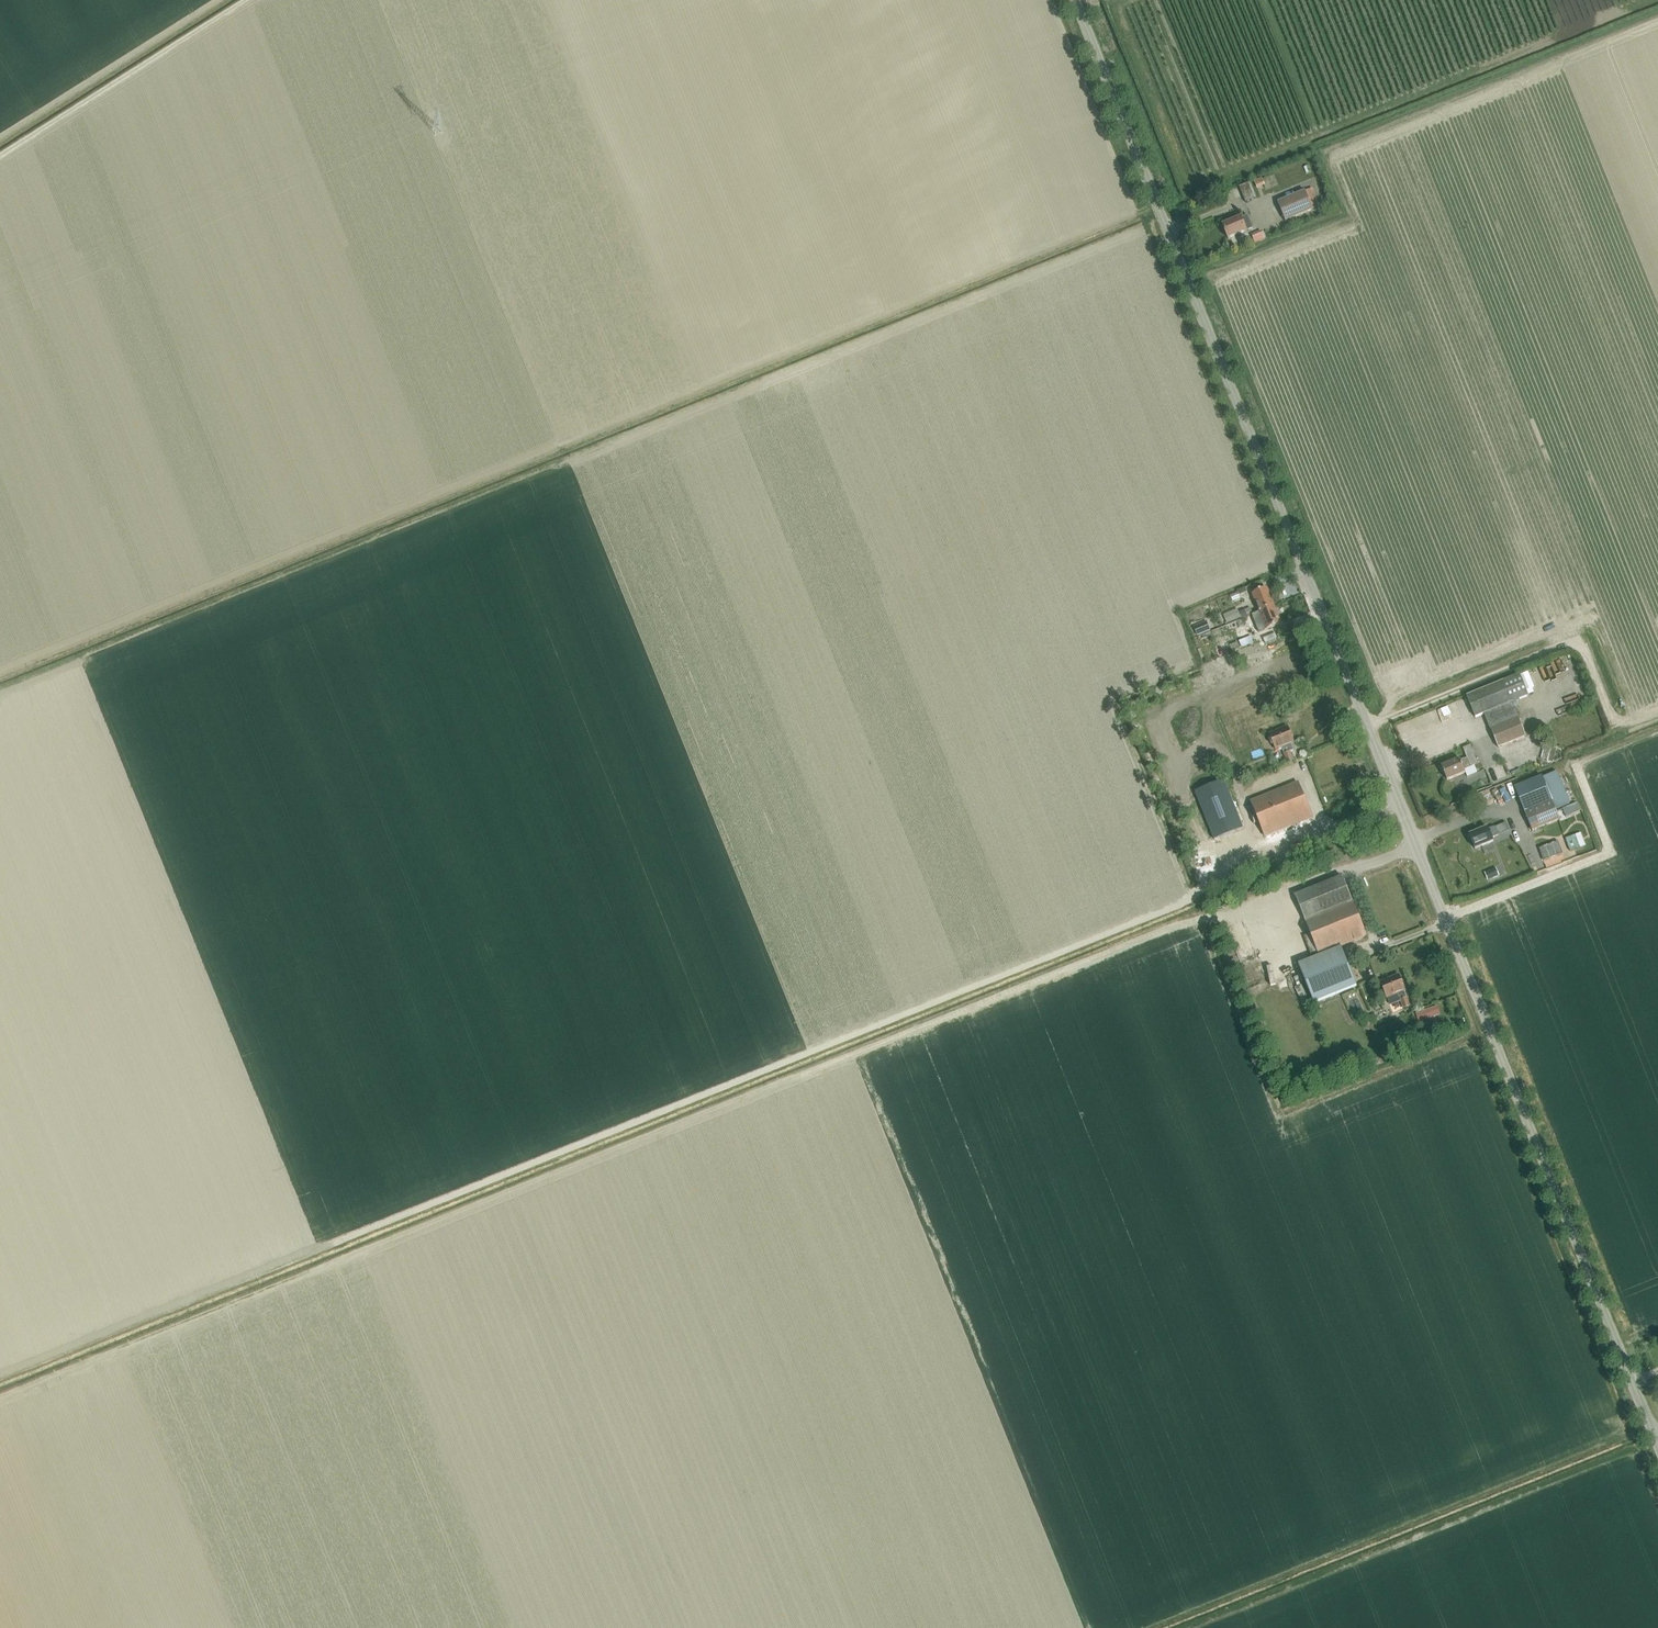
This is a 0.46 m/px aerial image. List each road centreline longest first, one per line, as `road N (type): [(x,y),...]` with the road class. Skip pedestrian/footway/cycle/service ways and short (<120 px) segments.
road 1 (unclassified): [(1657,1444),(1076,0)]

